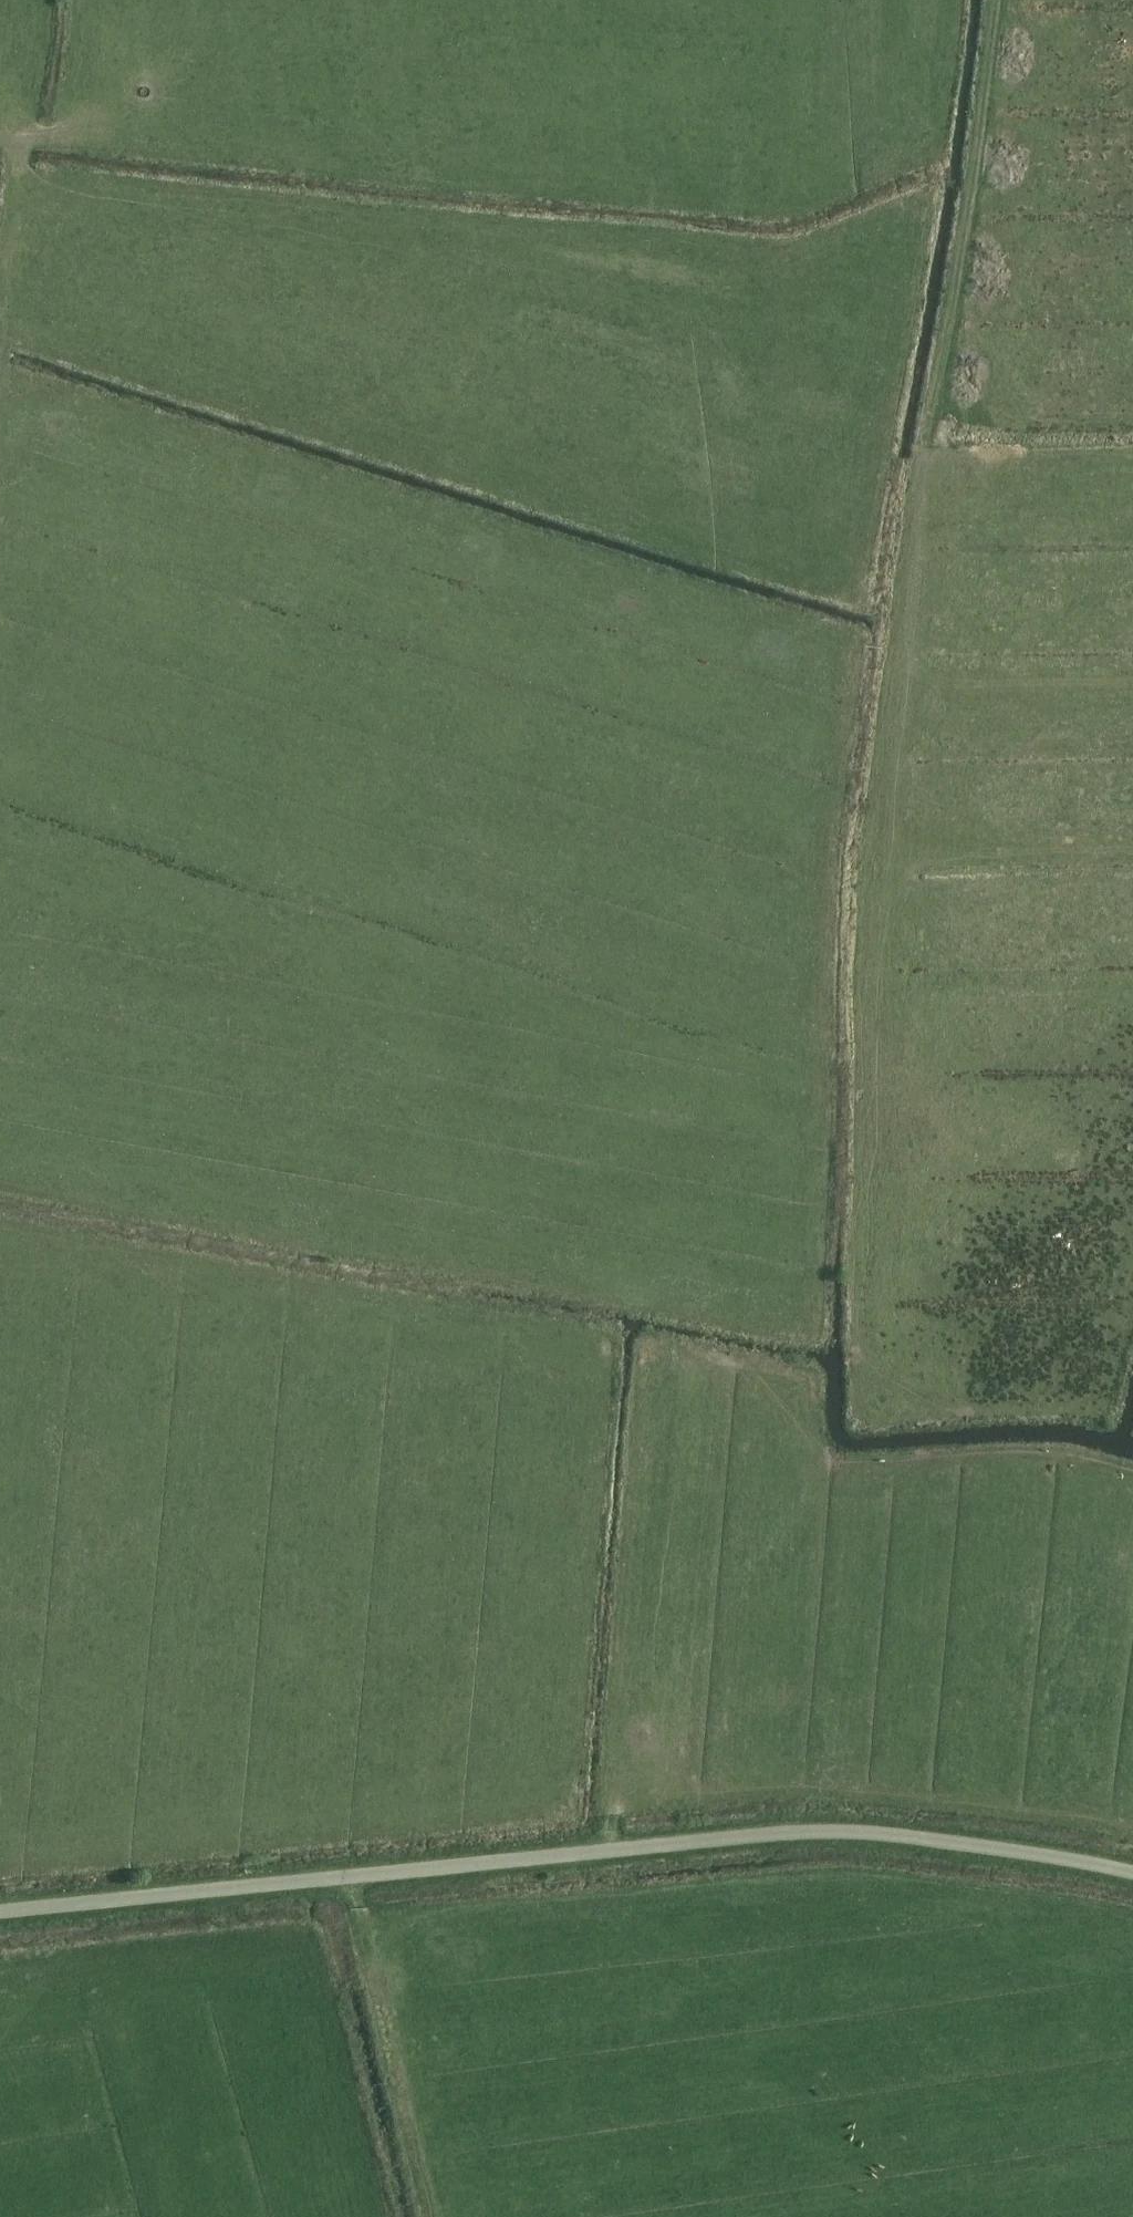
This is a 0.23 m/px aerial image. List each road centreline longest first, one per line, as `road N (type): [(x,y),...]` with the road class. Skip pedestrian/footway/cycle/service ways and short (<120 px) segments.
road 1 (unclassified): [(0,1919),(791,1836),(886,1838),(1132,1874)]

